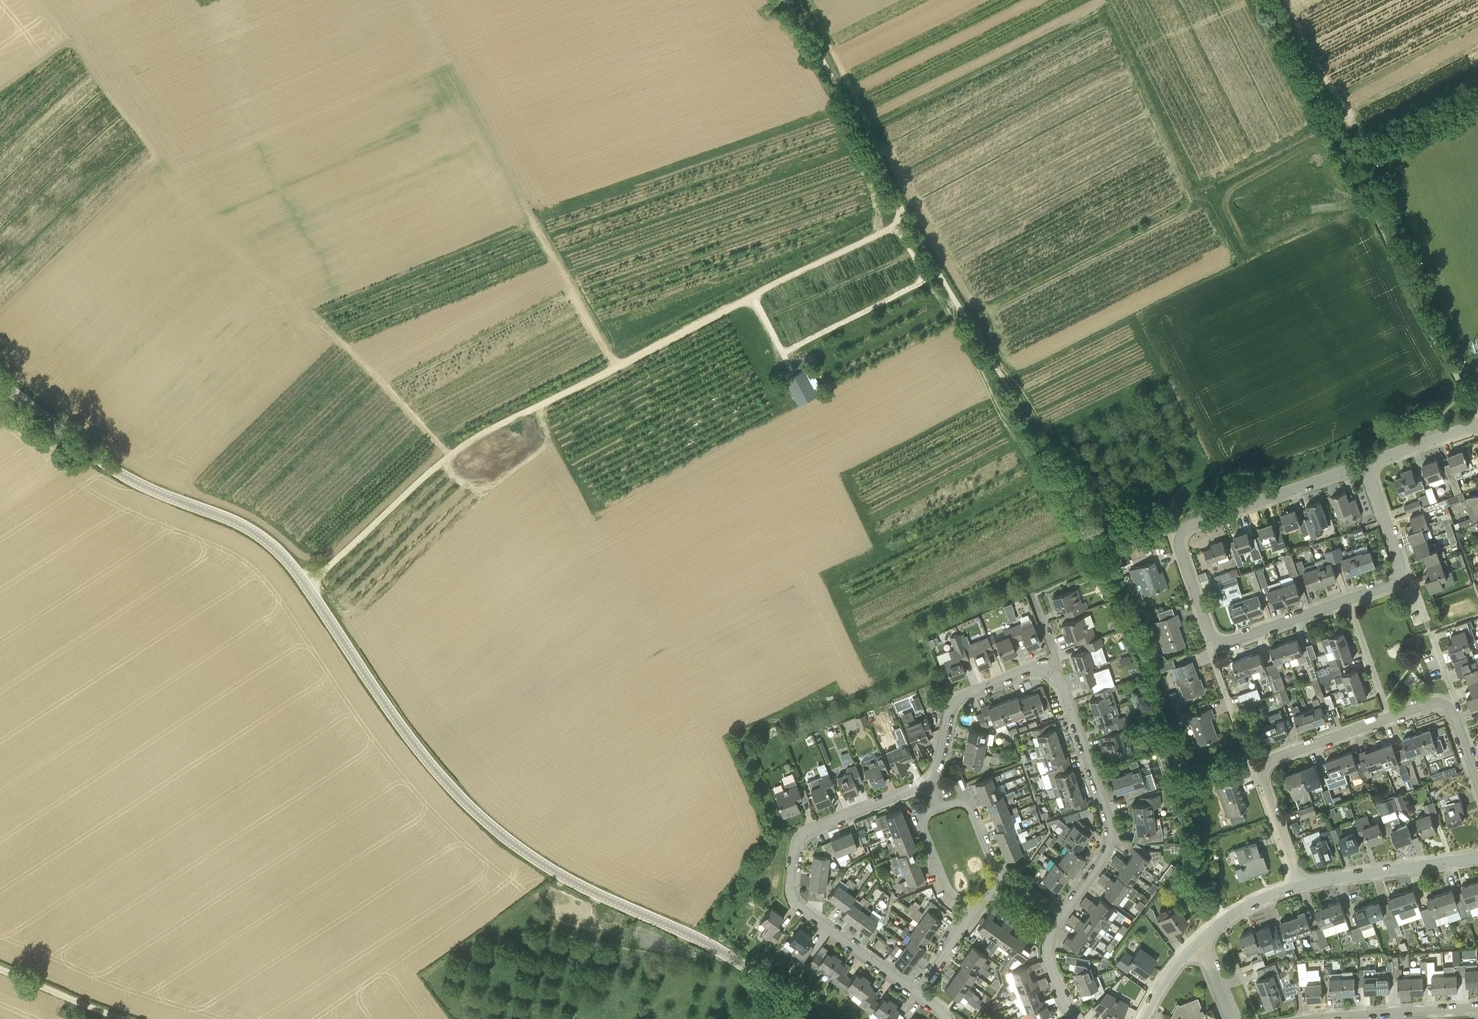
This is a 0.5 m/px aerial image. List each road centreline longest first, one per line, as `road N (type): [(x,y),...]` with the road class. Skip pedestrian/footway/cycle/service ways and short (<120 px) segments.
road 1 (tertiary): [(822,1018),(710,944),(595,892),(508,840),(416,746),(275,546),(116,471),(0,383)]
road 2 (residential): [(1222,924),(1164,712),(1107,564),(785,0)]
road 3 (track): [(305,585),(465,445),(868,240),(895,224),(902,209)]
road 4 (unclassified): [(1477,411),(1425,323),(1266,0)]
road 5 (residential): [(915,993),(798,906),(790,891),(800,836),(927,781)]
road 6 (residential): [(1215,640),(1188,563),(1185,543),(1194,530),(1367,466)]
road 7 (residential): [(1050,674),(1061,686),(1109,833),(1104,854),(1059,916)]
road 8 (track): [(614,366),(493,150)]
road 9 (track): [(784,354),(922,280),(957,303)]
road 10 (residential): [(927,781),(939,765),(957,701),(1024,672),(1050,674)]
road 11 (residential): [(1299,885),(1477,857)]
road 12 (residential): [(1348,601),(1394,583),(1401,570),(1367,466)]
road 13 (residential): [(1311,1018),(1477,1007)]
road 14 (residential): [(1477,784),(1447,704),(1390,717)]
road 15 (residential): [(1390,717),(1254,764)]
road 16 (residential): [(1215,640),(1348,601)]
road 17 (track): [(0,968),(124,1018)]
road 18 (residential): [(976,912),(947,888),(922,824),(939,808)]
road 19 (residential): [(1299,885),(1254,764)]

